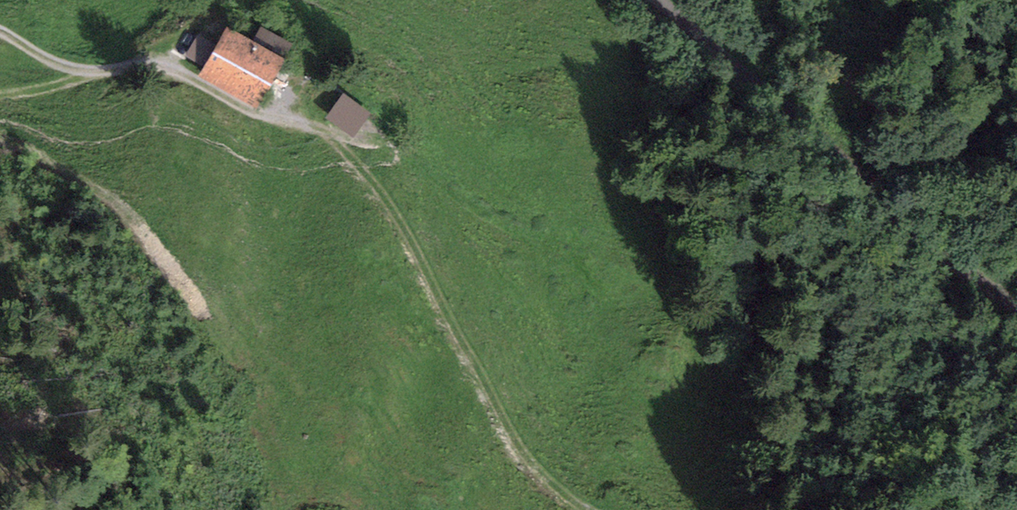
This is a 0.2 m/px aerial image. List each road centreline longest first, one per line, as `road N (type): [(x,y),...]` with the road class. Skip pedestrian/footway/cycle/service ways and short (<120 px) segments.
road 1 (track): [(314,127),(373,174),(533,466),(600,509)]
road 2 (track): [(665,0),(821,136),(889,208),(1016,305)]
road 3 (track): [(314,127),(253,112),(163,69),(62,63),(0,31)]

